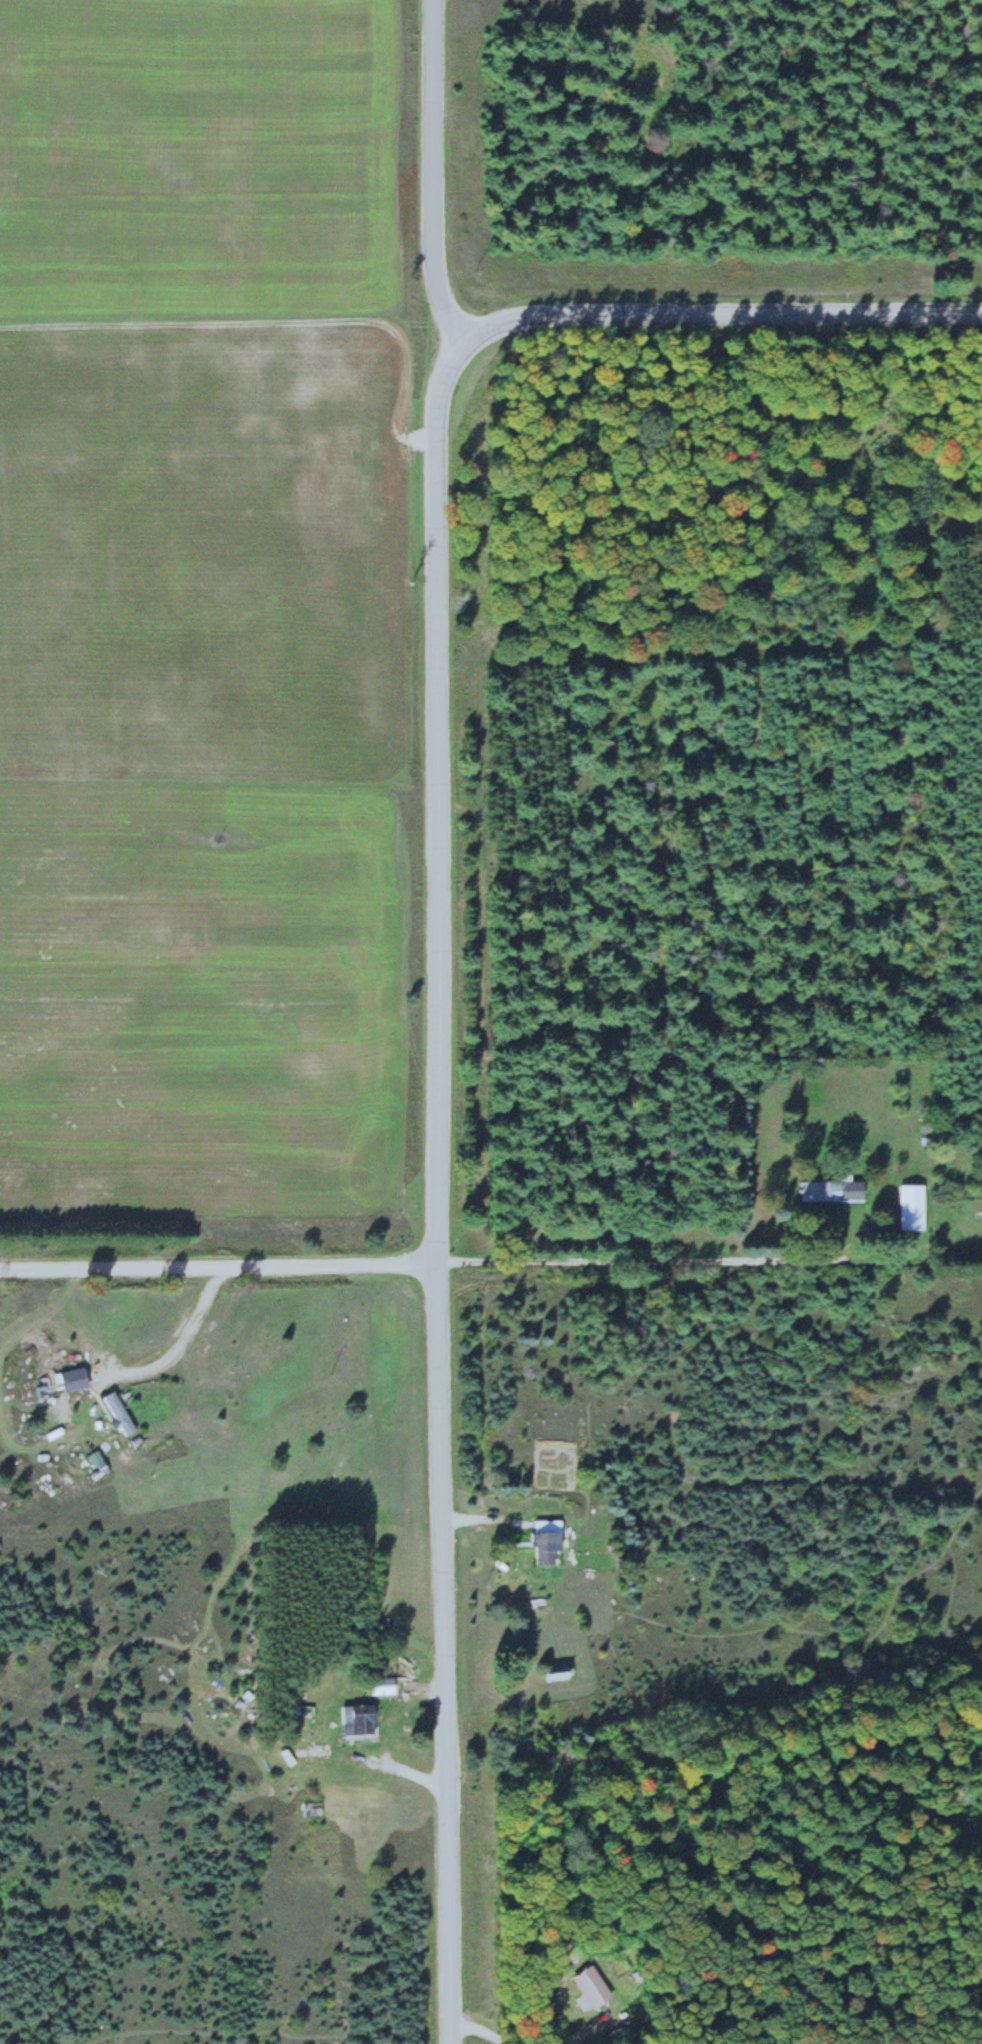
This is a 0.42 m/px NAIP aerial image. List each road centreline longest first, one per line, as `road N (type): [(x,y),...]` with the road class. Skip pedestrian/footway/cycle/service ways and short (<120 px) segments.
road 1 (residential): [(443,2043),(431,1262),(433,418),(443,375),(464,346)]
road 2 (residential): [(981,314),(524,317),(464,346)]
road 3 (residential): [(0,1271),(431,1262)]
road 4 (residential): [(464,346),(430,265),(430,0)]

